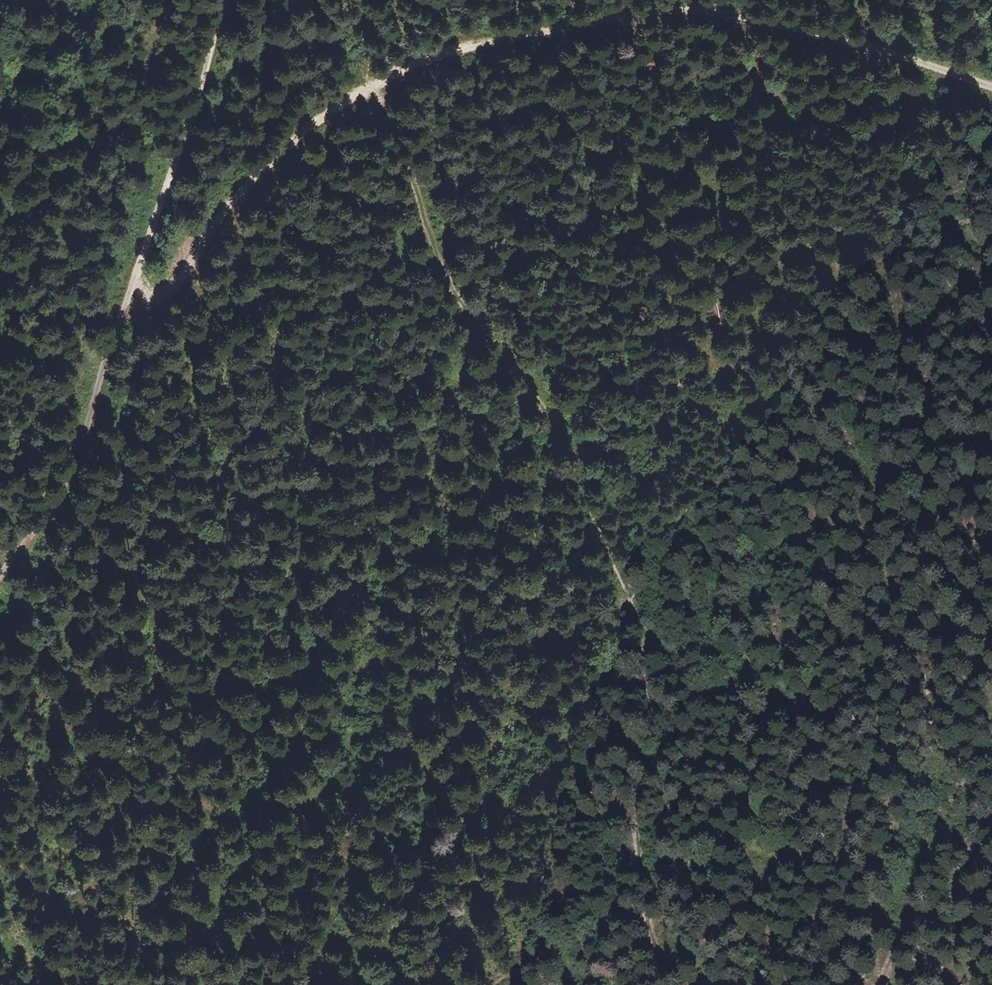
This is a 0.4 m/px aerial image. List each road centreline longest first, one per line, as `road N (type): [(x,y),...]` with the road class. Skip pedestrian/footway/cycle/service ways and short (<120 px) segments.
road 1 (track): [(131,282),(171,287),(224,208),(324,113),(415,65),(474,45),(653,13),(715,11),(801,27),(991,86)]
road 2 (track): [(991,545),(928,589),(755,809),(742,679),(684,593),(646,557)]
road 3 (unclassified): [(219,0),(197,95),(71,467),(49,510),(0,573)]
road 4 (track): [(991,218),(815,245),(778,255),(734,286),(693,346),(676,399),(646,557)]
road 5 (track): [(630,602),(553,416),(465,313),(383,123)]
road 6 (track): [(374,984),(384,947),(429,869),(590,688),(646,557)]

